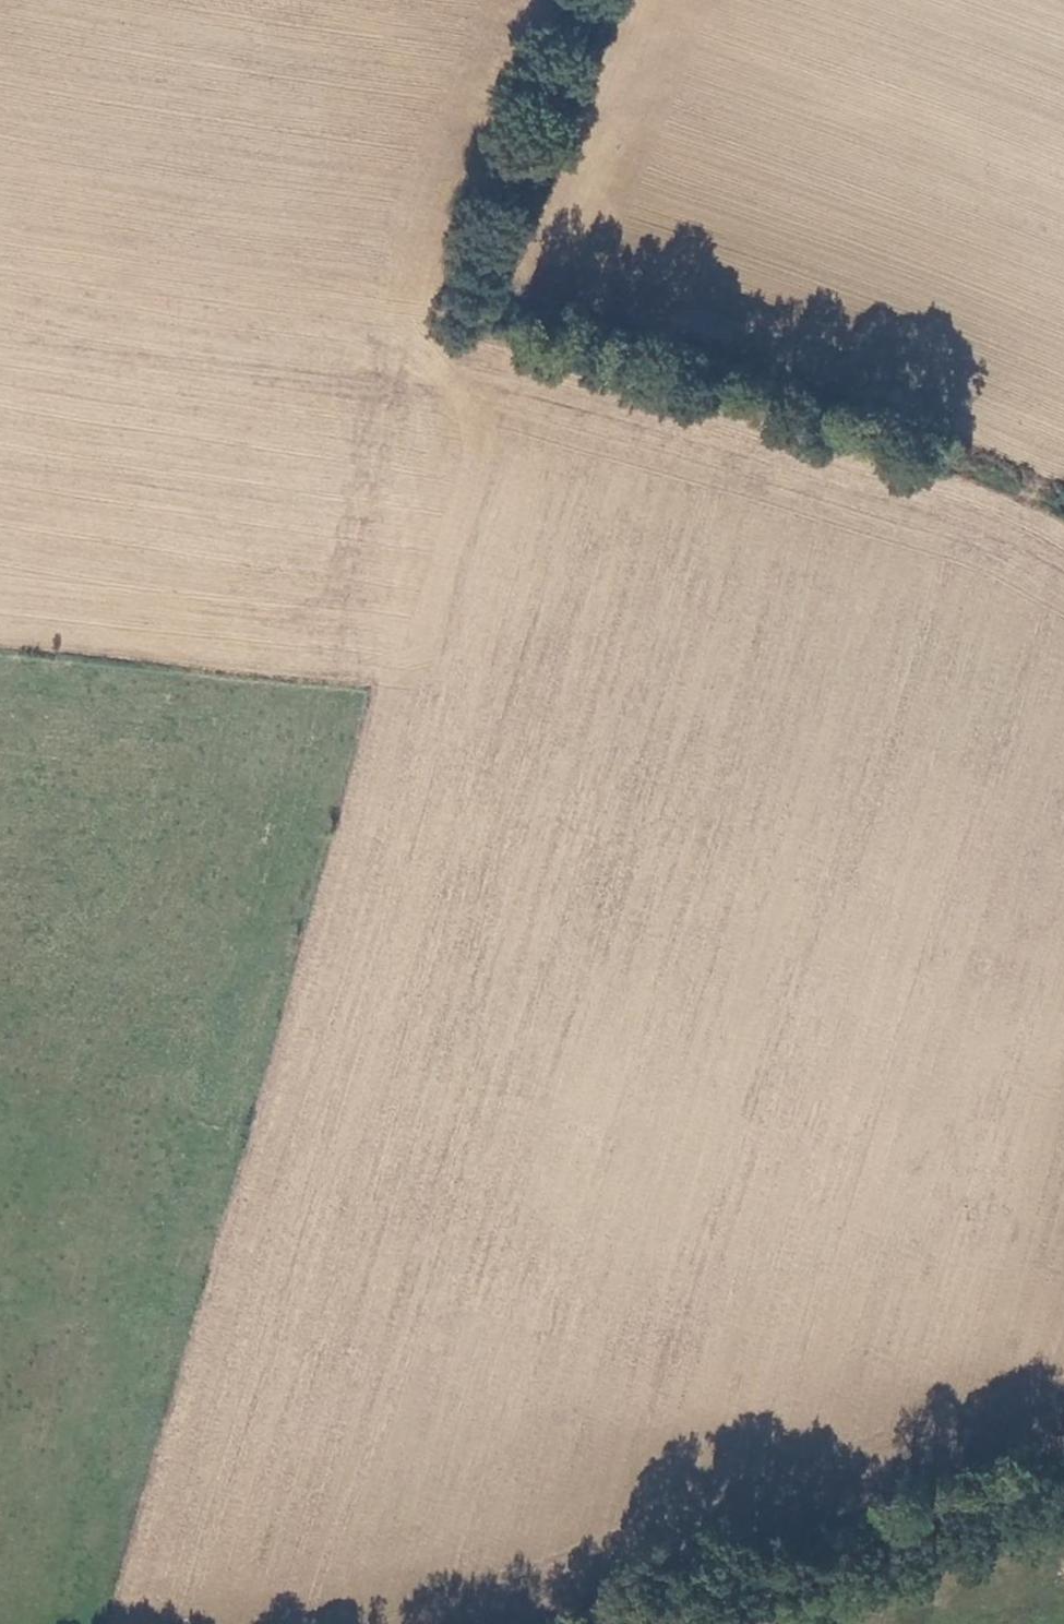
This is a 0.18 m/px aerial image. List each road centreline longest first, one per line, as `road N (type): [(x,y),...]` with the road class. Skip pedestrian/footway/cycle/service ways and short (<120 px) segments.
road 1 (track): [(1063,1488),(782,1563),(650,1623)]

